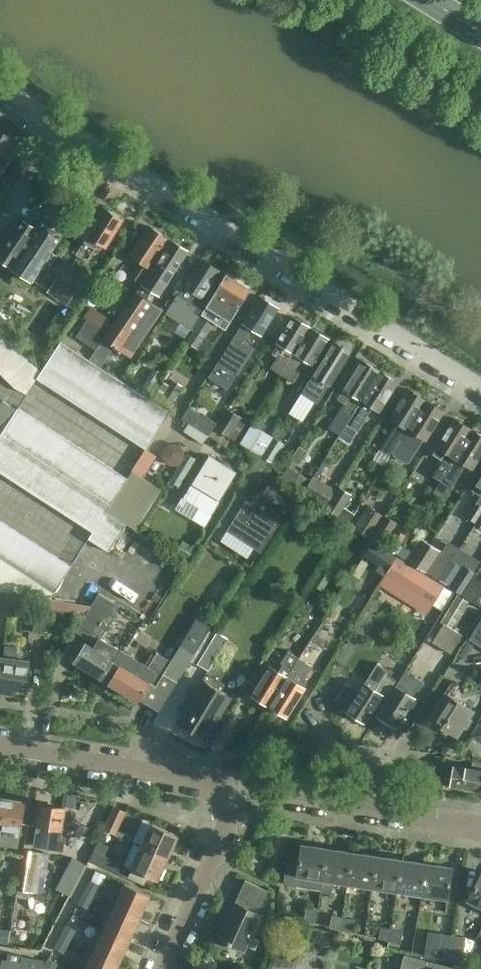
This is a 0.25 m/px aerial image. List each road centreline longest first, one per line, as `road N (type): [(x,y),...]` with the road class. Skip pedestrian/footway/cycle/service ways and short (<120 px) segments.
road 1 (residential): [(480,386),(0,87)]
road 2 (residential): [(480,838),(238,796)]
road 3 (residential): [(238,796),(0,754)]
road 4 (residential): [(163,968),(238,796)]

